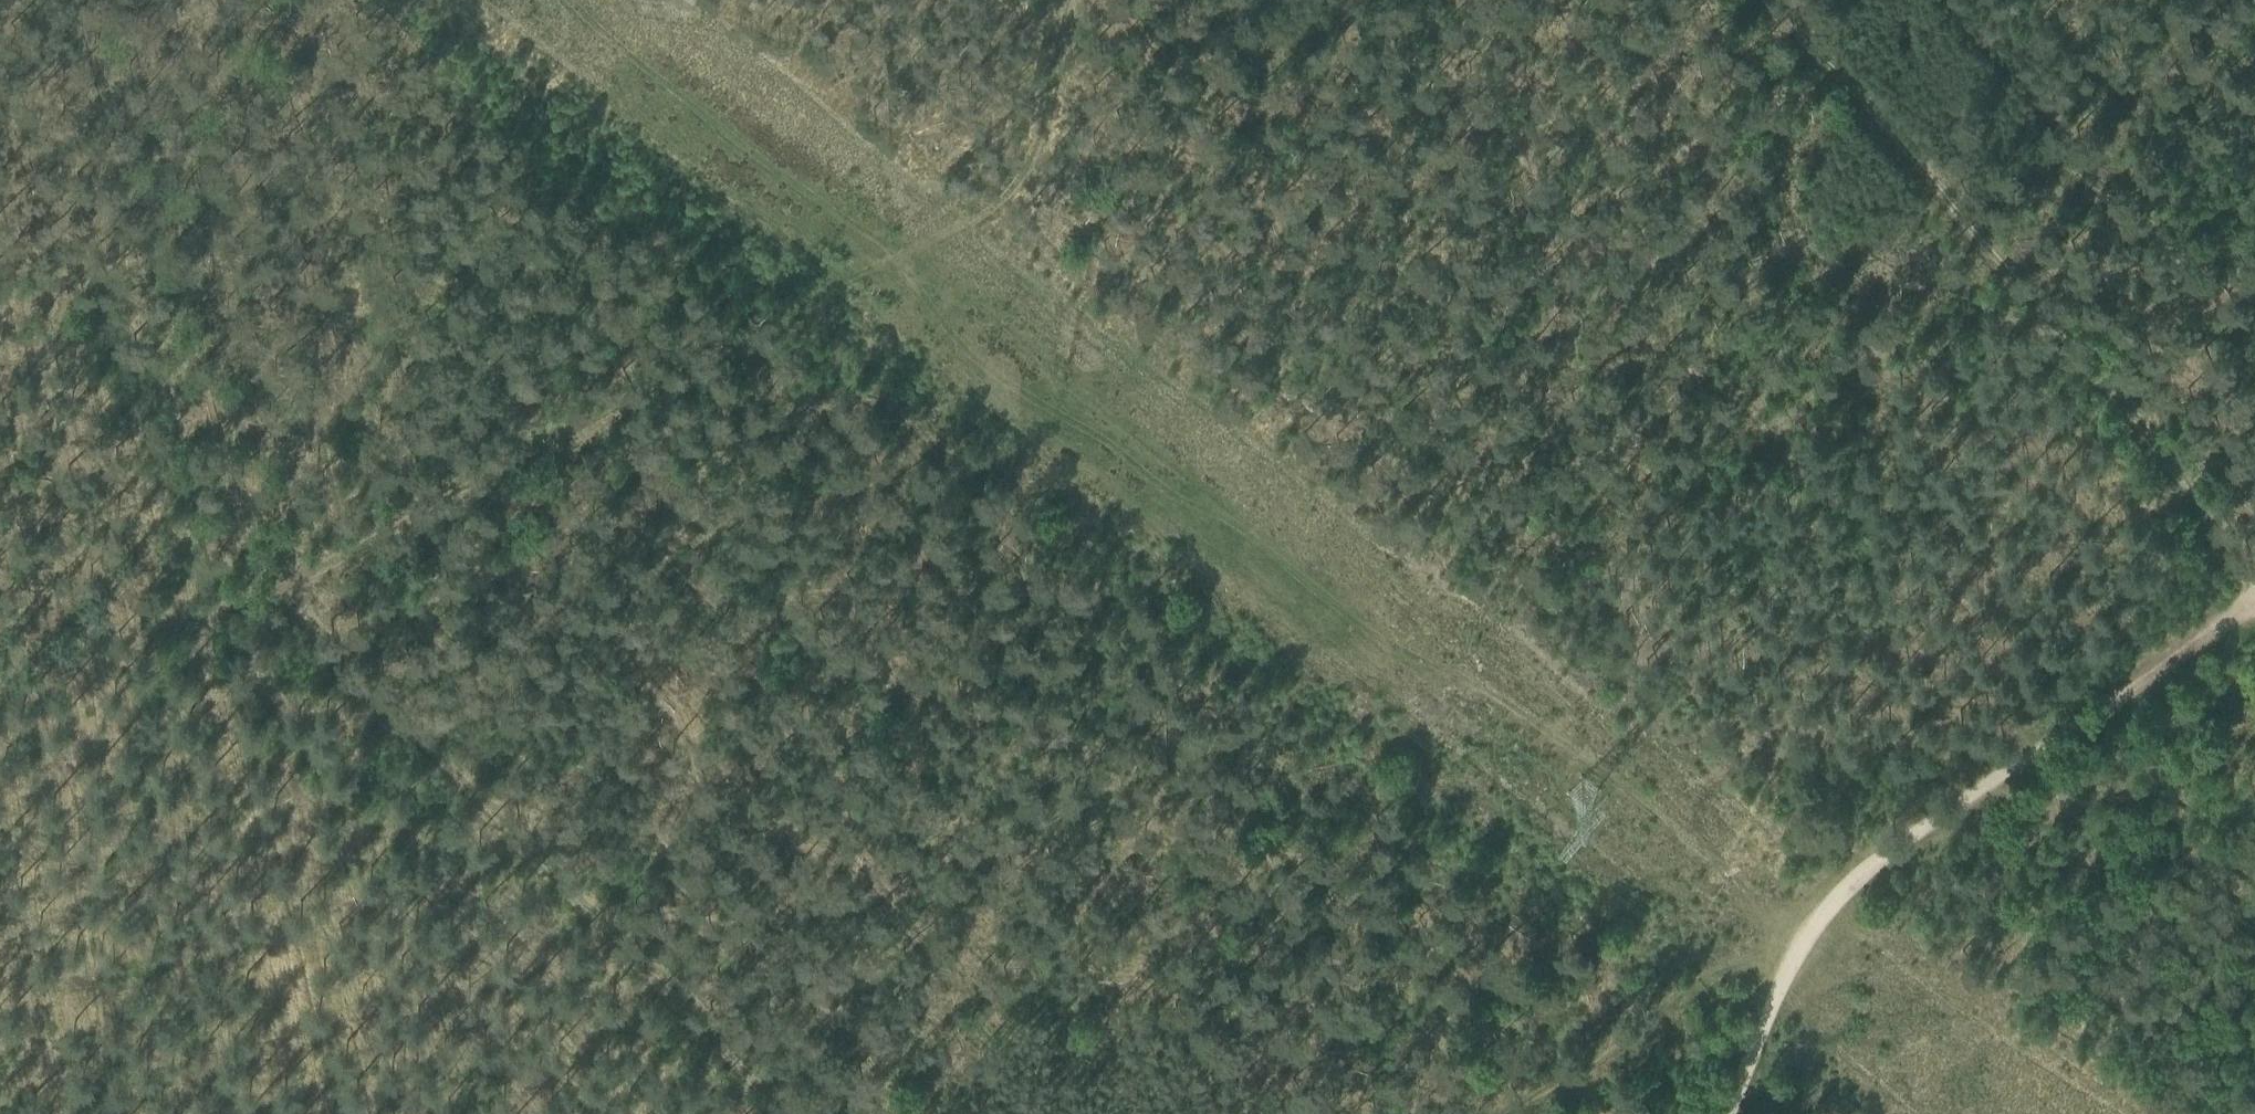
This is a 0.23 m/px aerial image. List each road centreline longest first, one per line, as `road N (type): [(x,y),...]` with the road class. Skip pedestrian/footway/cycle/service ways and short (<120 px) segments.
road 1 (track): [(1727,1113),(1791,959),(1837,897),(2254,592)]
road 2 (track): [(1768,0),(2254,578)]

